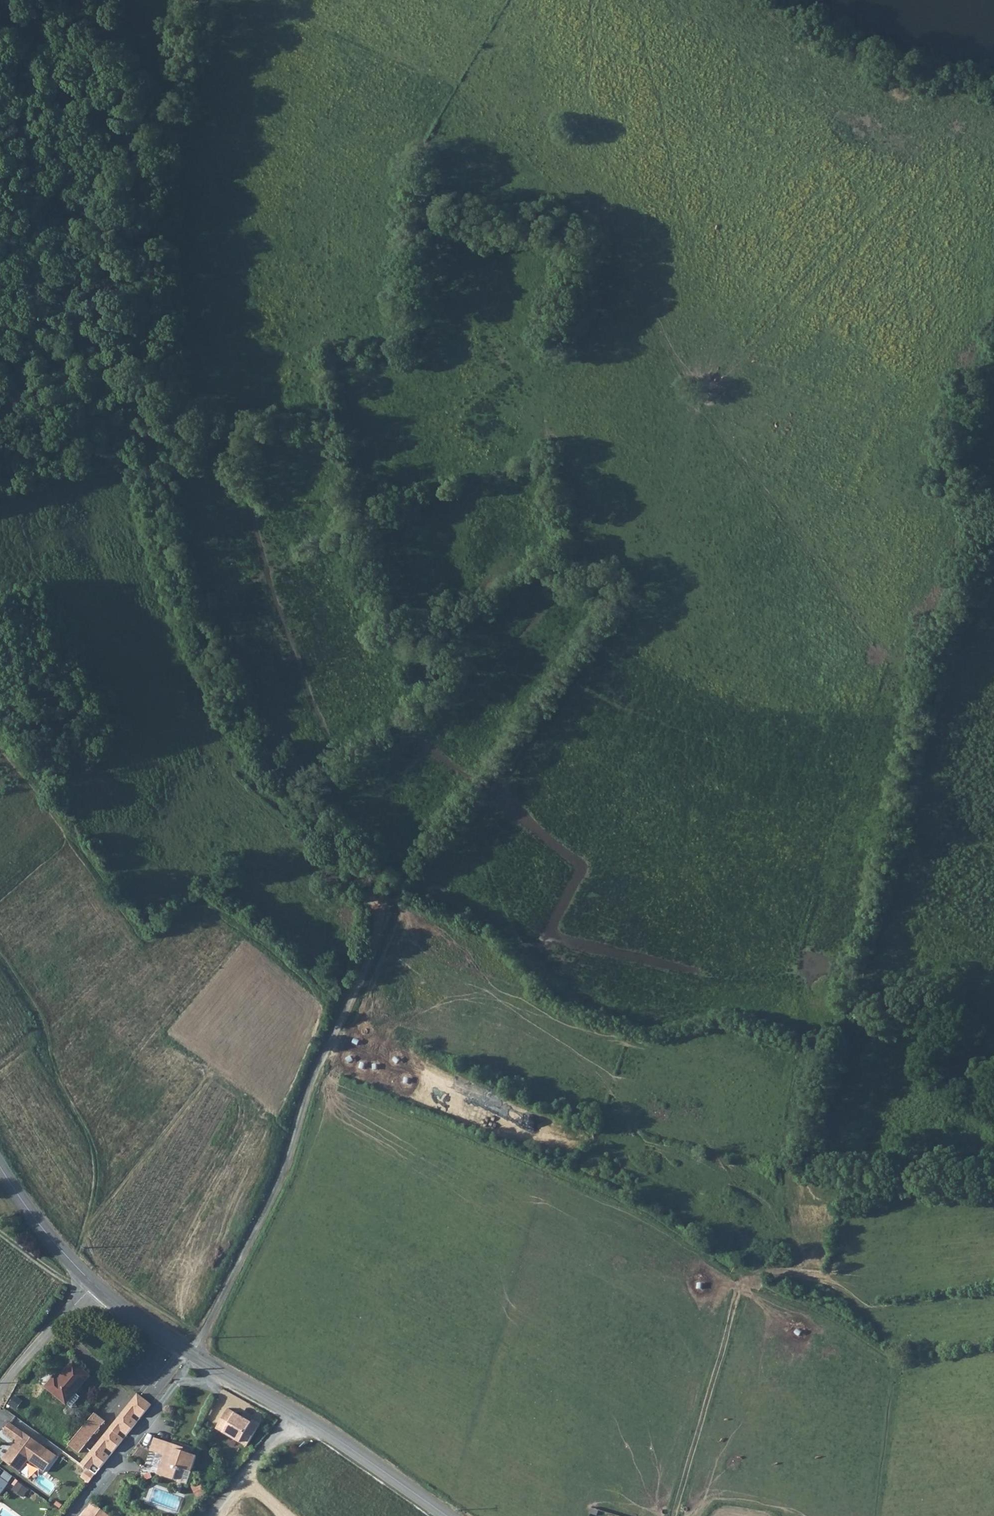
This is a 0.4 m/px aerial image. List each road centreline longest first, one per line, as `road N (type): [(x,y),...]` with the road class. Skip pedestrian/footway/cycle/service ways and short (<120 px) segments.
road 1 (track): [(380,900),(371,955),(315,1076),(275,1190),(194,1355)]
road 2 (track): [(747,1280),(648,1214),(315,1076)]
road 3 (secondary): [(95,1285),(162,1337),(337,1439),(447,1515)]
road 4 (track): [(73,1261),(96,1160),(52,1061),(45,1018),(0,957)]
road 5 (secondary): [(0,1166),(95,1285)]
road 6 (residential): [(95,1285),(0,1393)]

